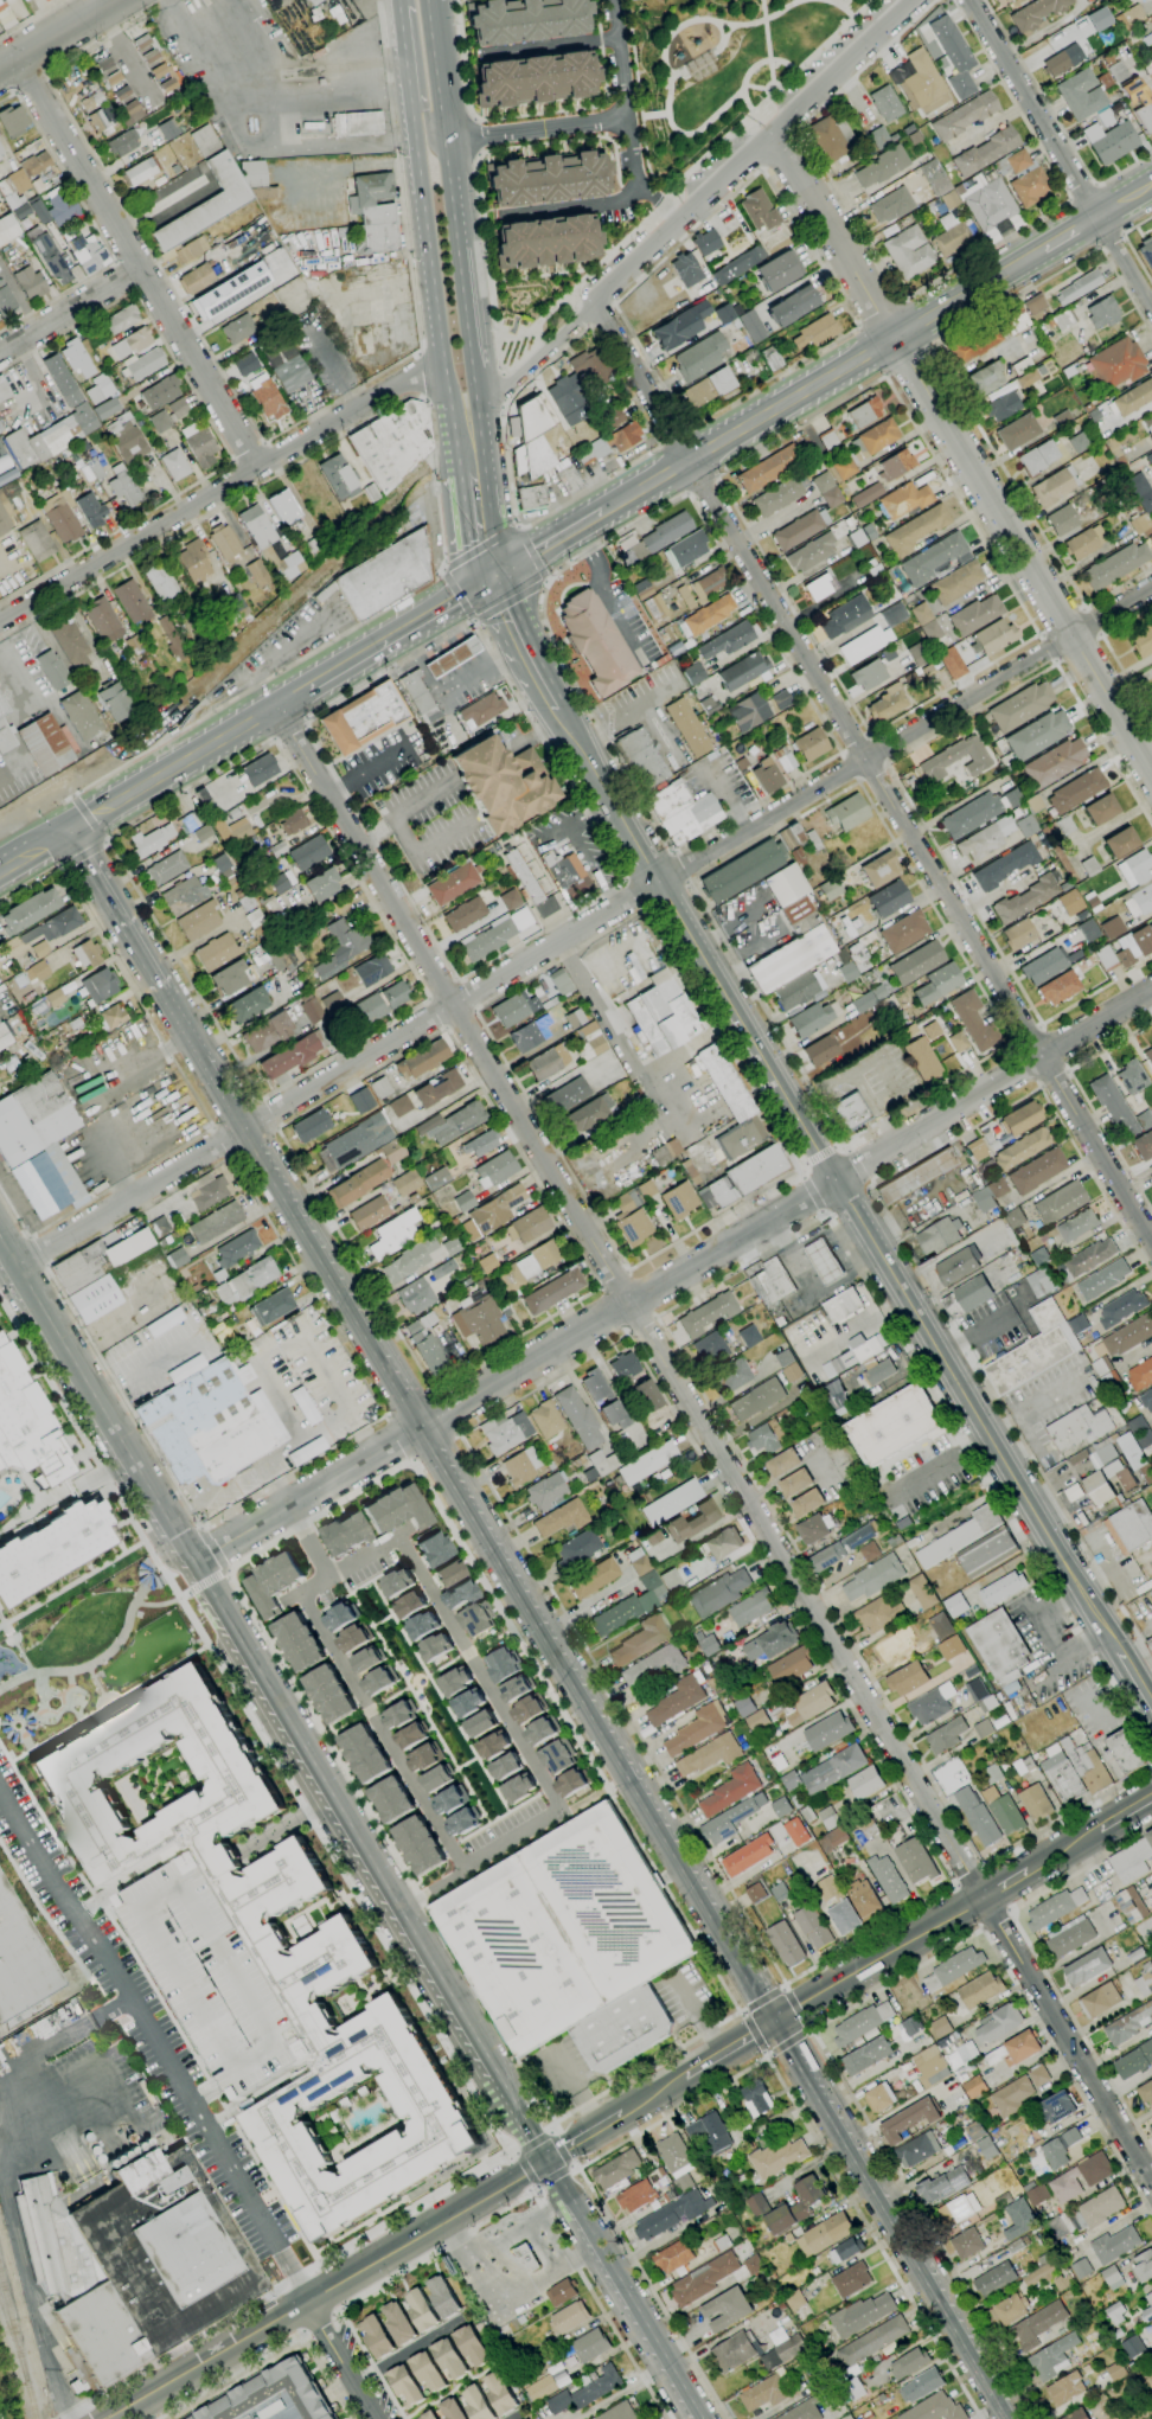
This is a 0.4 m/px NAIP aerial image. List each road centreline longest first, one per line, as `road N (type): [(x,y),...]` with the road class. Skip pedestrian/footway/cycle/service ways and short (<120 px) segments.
road 1 (tertiary): [(1151,2181),(279,709)]
road 2 (residential): [(15,1261),(1151,589)]
road 3 (residential): [(1151,1237),(593,301)]
road 4 (residential): [(1151,768),(772,134)]
road 5 (secondary): [(769,2023),(439,1467)]
road 6 (secondary): [(1116,1649),(838,1180)]
road 7 (tertiary): [(0,618),(443,358)]
road 8 (primary): [(603,512),(1044,249)]
road 9 (secondary): [(109,2418),(548,2159)]
road 10 (tertiary): [(838,1180),(416,1431)]
road 11 (secondary): [(590,760),(838,1180)]
road 12 (tertiary): [(260,462),(20,56)]
road 13 (secondary): [(1004,2418),(769,2023)]
road 14 (tertiary): [(593,301),(918,0)]
road 15 (primary): [(410,97),(454,461)]
road 16 (tertiary): [(838,1180),(1151,992)]
road 17 (residential): [(1151,308),(972,0)]
road 18 (secondary): [(416,1431),(263,1167)]
road 19 (secondary): [(348,1823),(497,2074)]
road 20 (tertiary): [(194,1563),(416,1431)]
road 21 (secondary): [(279,709),(498,578)]
road 22 (secondary): [(769,2023),(984,1896)]
road 23 (secondary): [(65,834),(279,709)]
road 24 (secondary): [(15,1261),(122,1441)]
road 25 (residential): [(658,198),(639,168),(617,0)]
road 26 (secondary): [(597,2245),(699,2418)]
road 27 (secondary): [(161,998),(65,834)]
road 28 (residential): [(457,141),(633,120)]
road 29 (residential): [(0,354),(146,268)]
road 30 (primary): [(485,411),(468,244)]
road 31 (tertiary): [(485,411),(593,301)]
road 32 (secondary): [(194,1563),(271,1694)]
road 33 (primary): [(457,141),(439,0)]
road 34 (residential): [(374,2418),(306,2303)]
road 35 (primary): [(454,461),(469,555),(498,578)]
road 36 (tertiary): [(0,68),(112,0)]
road 37 (primary): [(498,578),(603,512)]

